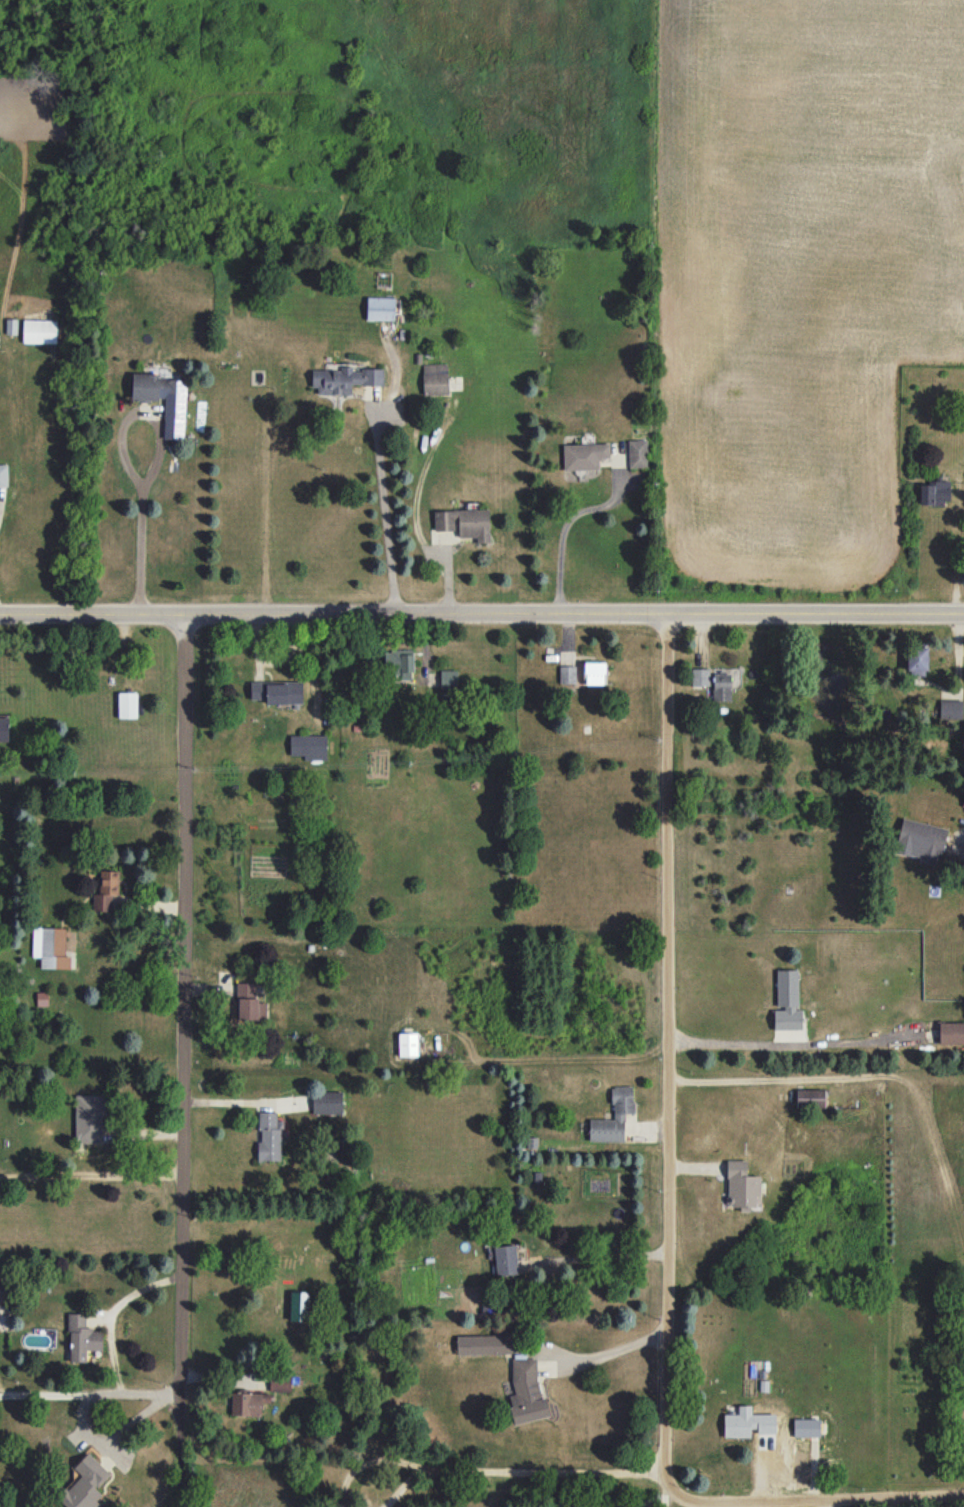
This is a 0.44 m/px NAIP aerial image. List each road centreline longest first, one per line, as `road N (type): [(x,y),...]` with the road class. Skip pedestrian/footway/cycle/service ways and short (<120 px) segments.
road 1 (residential): [(0,618),(963,614)]
road 2 (residential): [(665,613),(666,1455),(671,1484),(687,1502)]
road 3 (residential): [(176,1506),(186,616)]
road 4 (residential): [(687,1502),(963,1502)]

